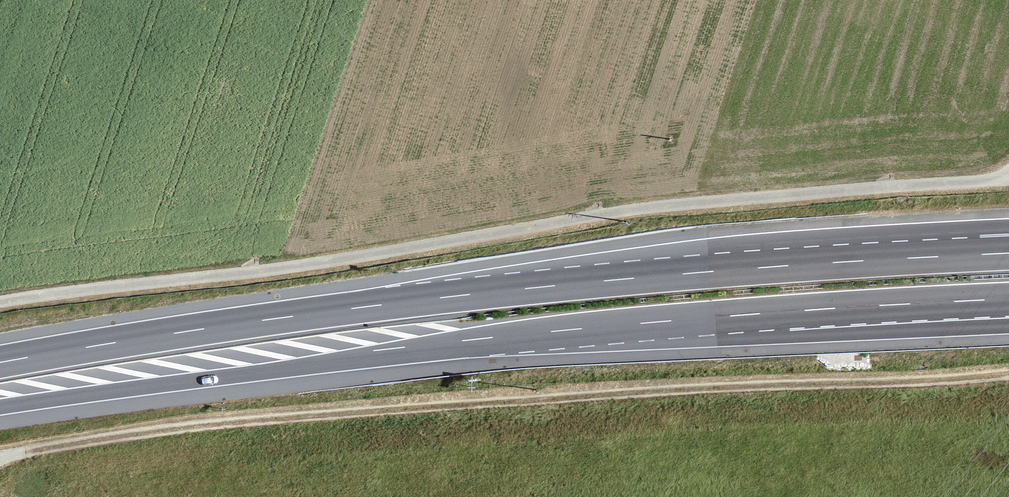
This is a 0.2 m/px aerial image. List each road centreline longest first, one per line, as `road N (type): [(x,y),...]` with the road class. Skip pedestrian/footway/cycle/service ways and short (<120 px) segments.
road 1 (track): [(0,302),(315,263),(622,211),(1008,181)]
road 2 (trunk): [(1008,253),(465,295),(0,362)]
road 3 (trunk): [(0,407),(556,331),(1008,299)]
road 4 (track): [(0,459),(287,418),(1008,374)]

